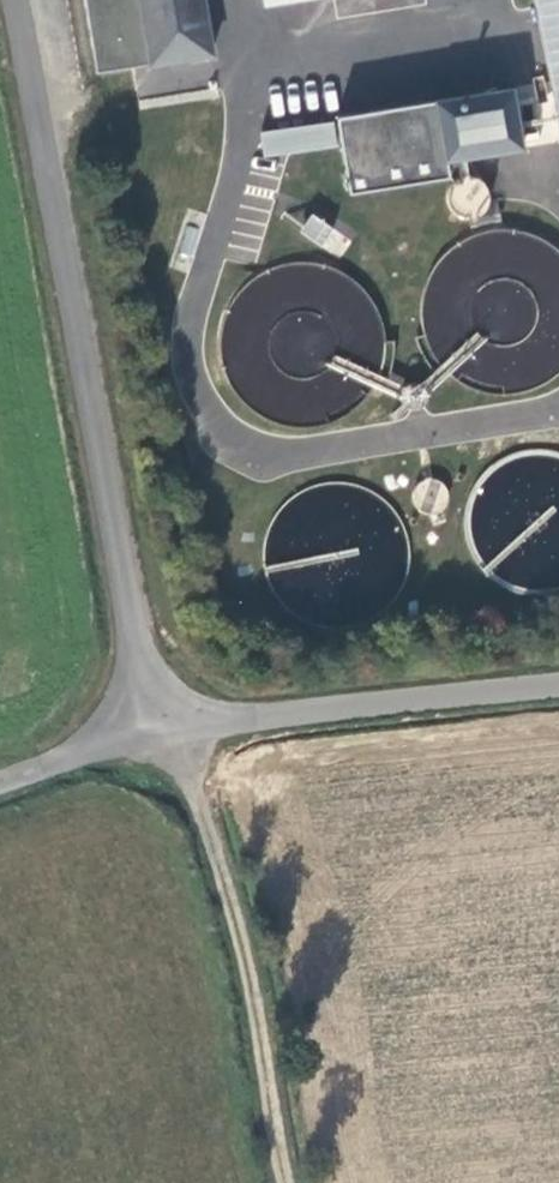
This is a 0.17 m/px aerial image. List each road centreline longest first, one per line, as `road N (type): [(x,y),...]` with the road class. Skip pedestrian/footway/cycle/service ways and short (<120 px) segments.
road 1 (unclassified): [(23,0),(165,734)]
road 2 (track): [(301,1182),(236,907),(165,734)]
road 3 (unclassified): [(165,734),(558,686)]
road 4 (unclassified): [(0,784),(165,734)]

